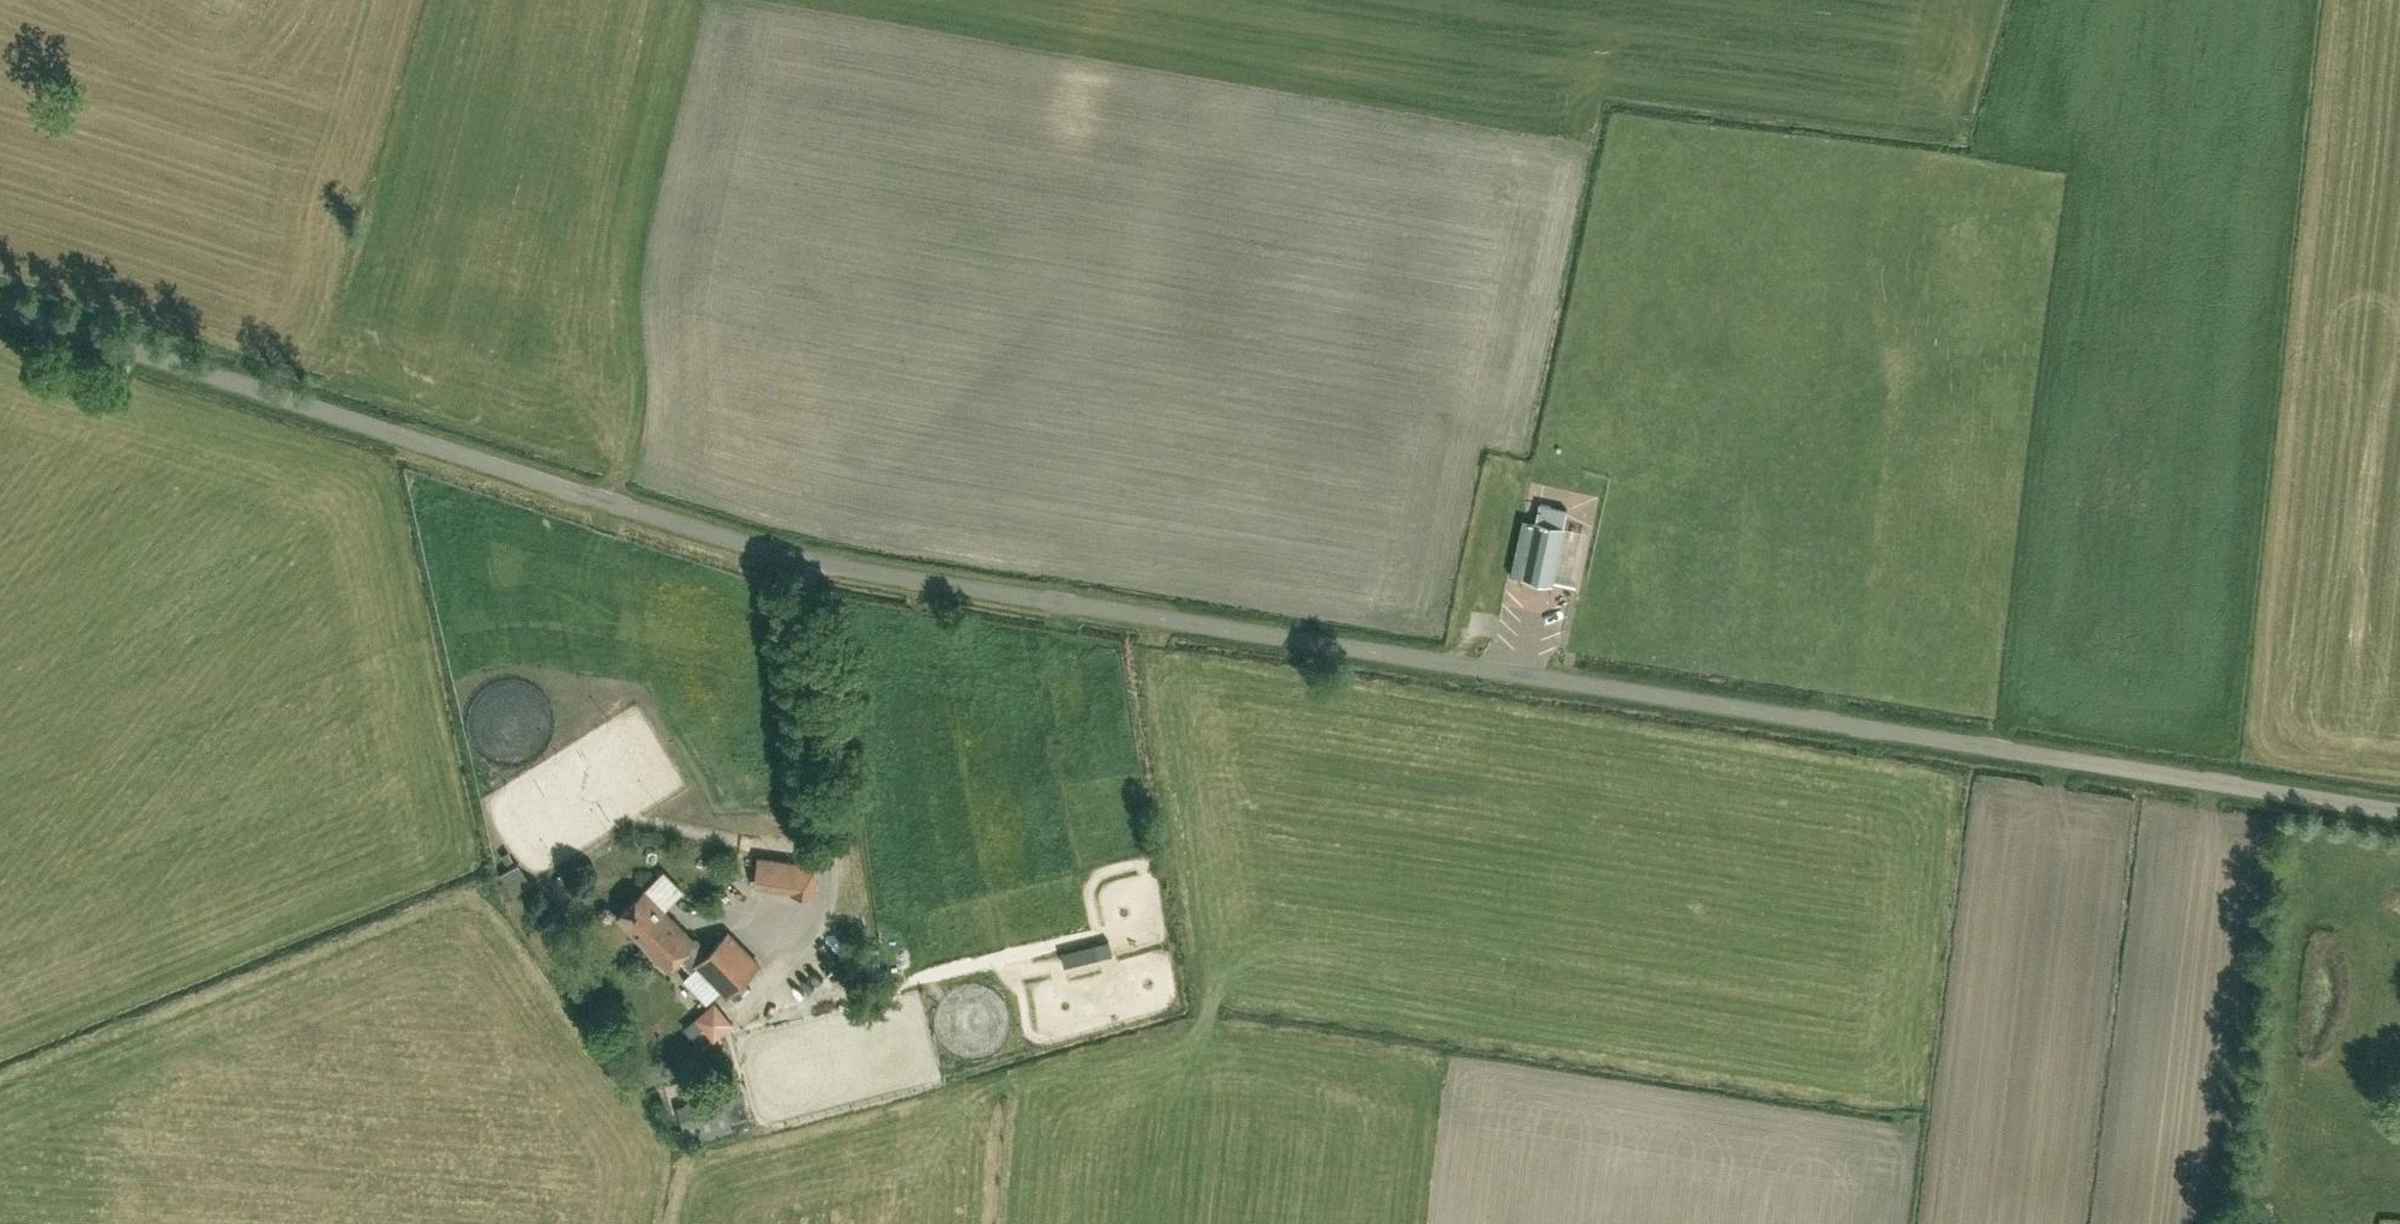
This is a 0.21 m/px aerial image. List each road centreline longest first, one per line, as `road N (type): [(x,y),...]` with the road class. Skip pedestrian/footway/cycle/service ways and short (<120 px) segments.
road 1 (unclassified): [(2399,812),(835,566),(0,309)]

